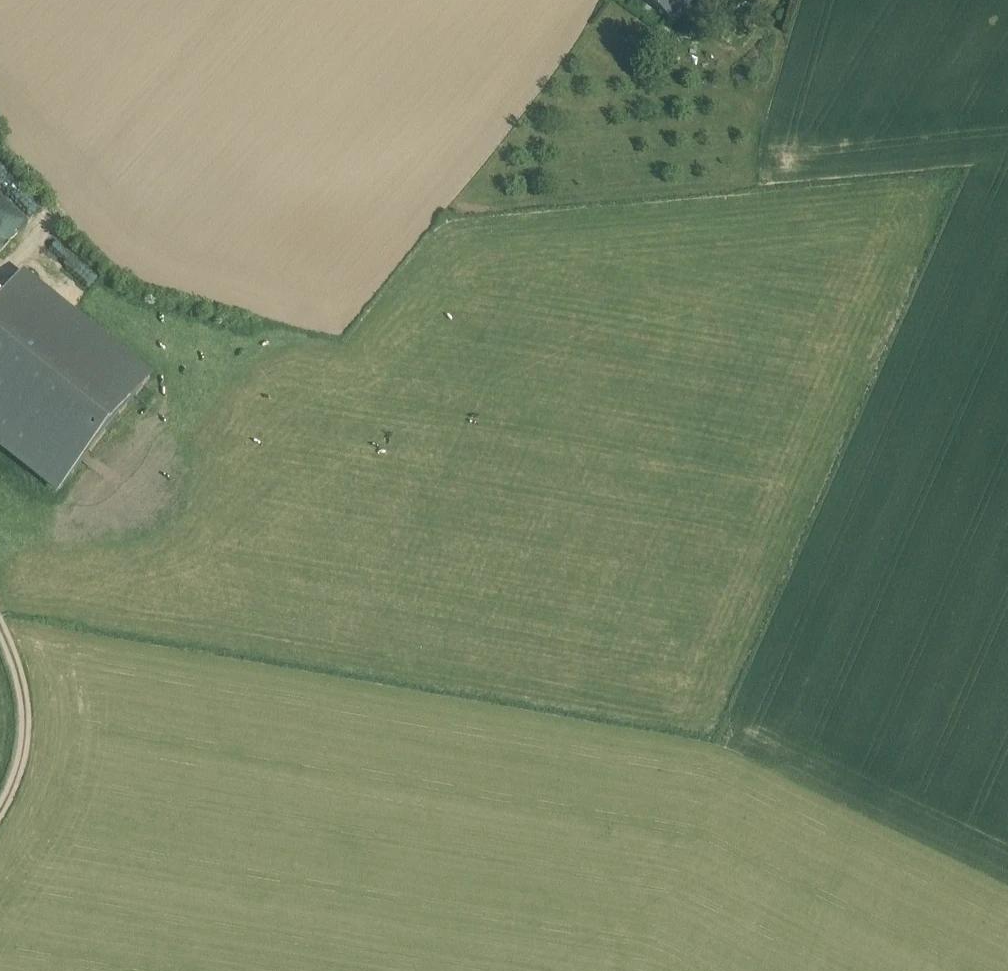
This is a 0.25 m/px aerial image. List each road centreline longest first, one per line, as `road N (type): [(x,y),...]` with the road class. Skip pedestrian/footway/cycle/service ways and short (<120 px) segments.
road 1 (track): [(0,817),(26,753),(28,725),(0,623)]

